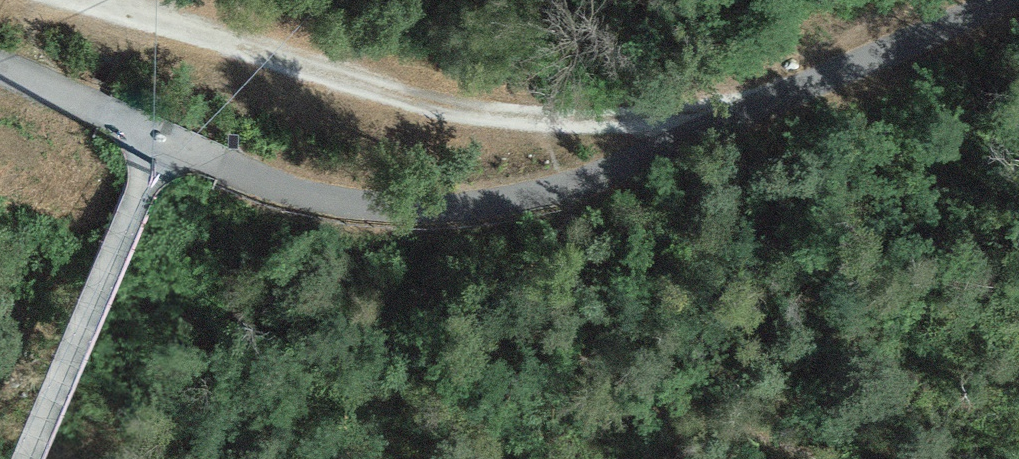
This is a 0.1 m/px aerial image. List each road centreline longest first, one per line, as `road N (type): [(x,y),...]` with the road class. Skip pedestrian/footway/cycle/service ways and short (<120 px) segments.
road 1 (track): [(166,140),(348,202),(421,205),(533,194),(752,112)]
road 2 (track): [(752,112),(521,119),(173,22)]
road 3 (track): [(166,140),(22,458)]
road 4 (track): [(994,0),(752,112)]
road 5 (track): [(0,66),(166,140)]

